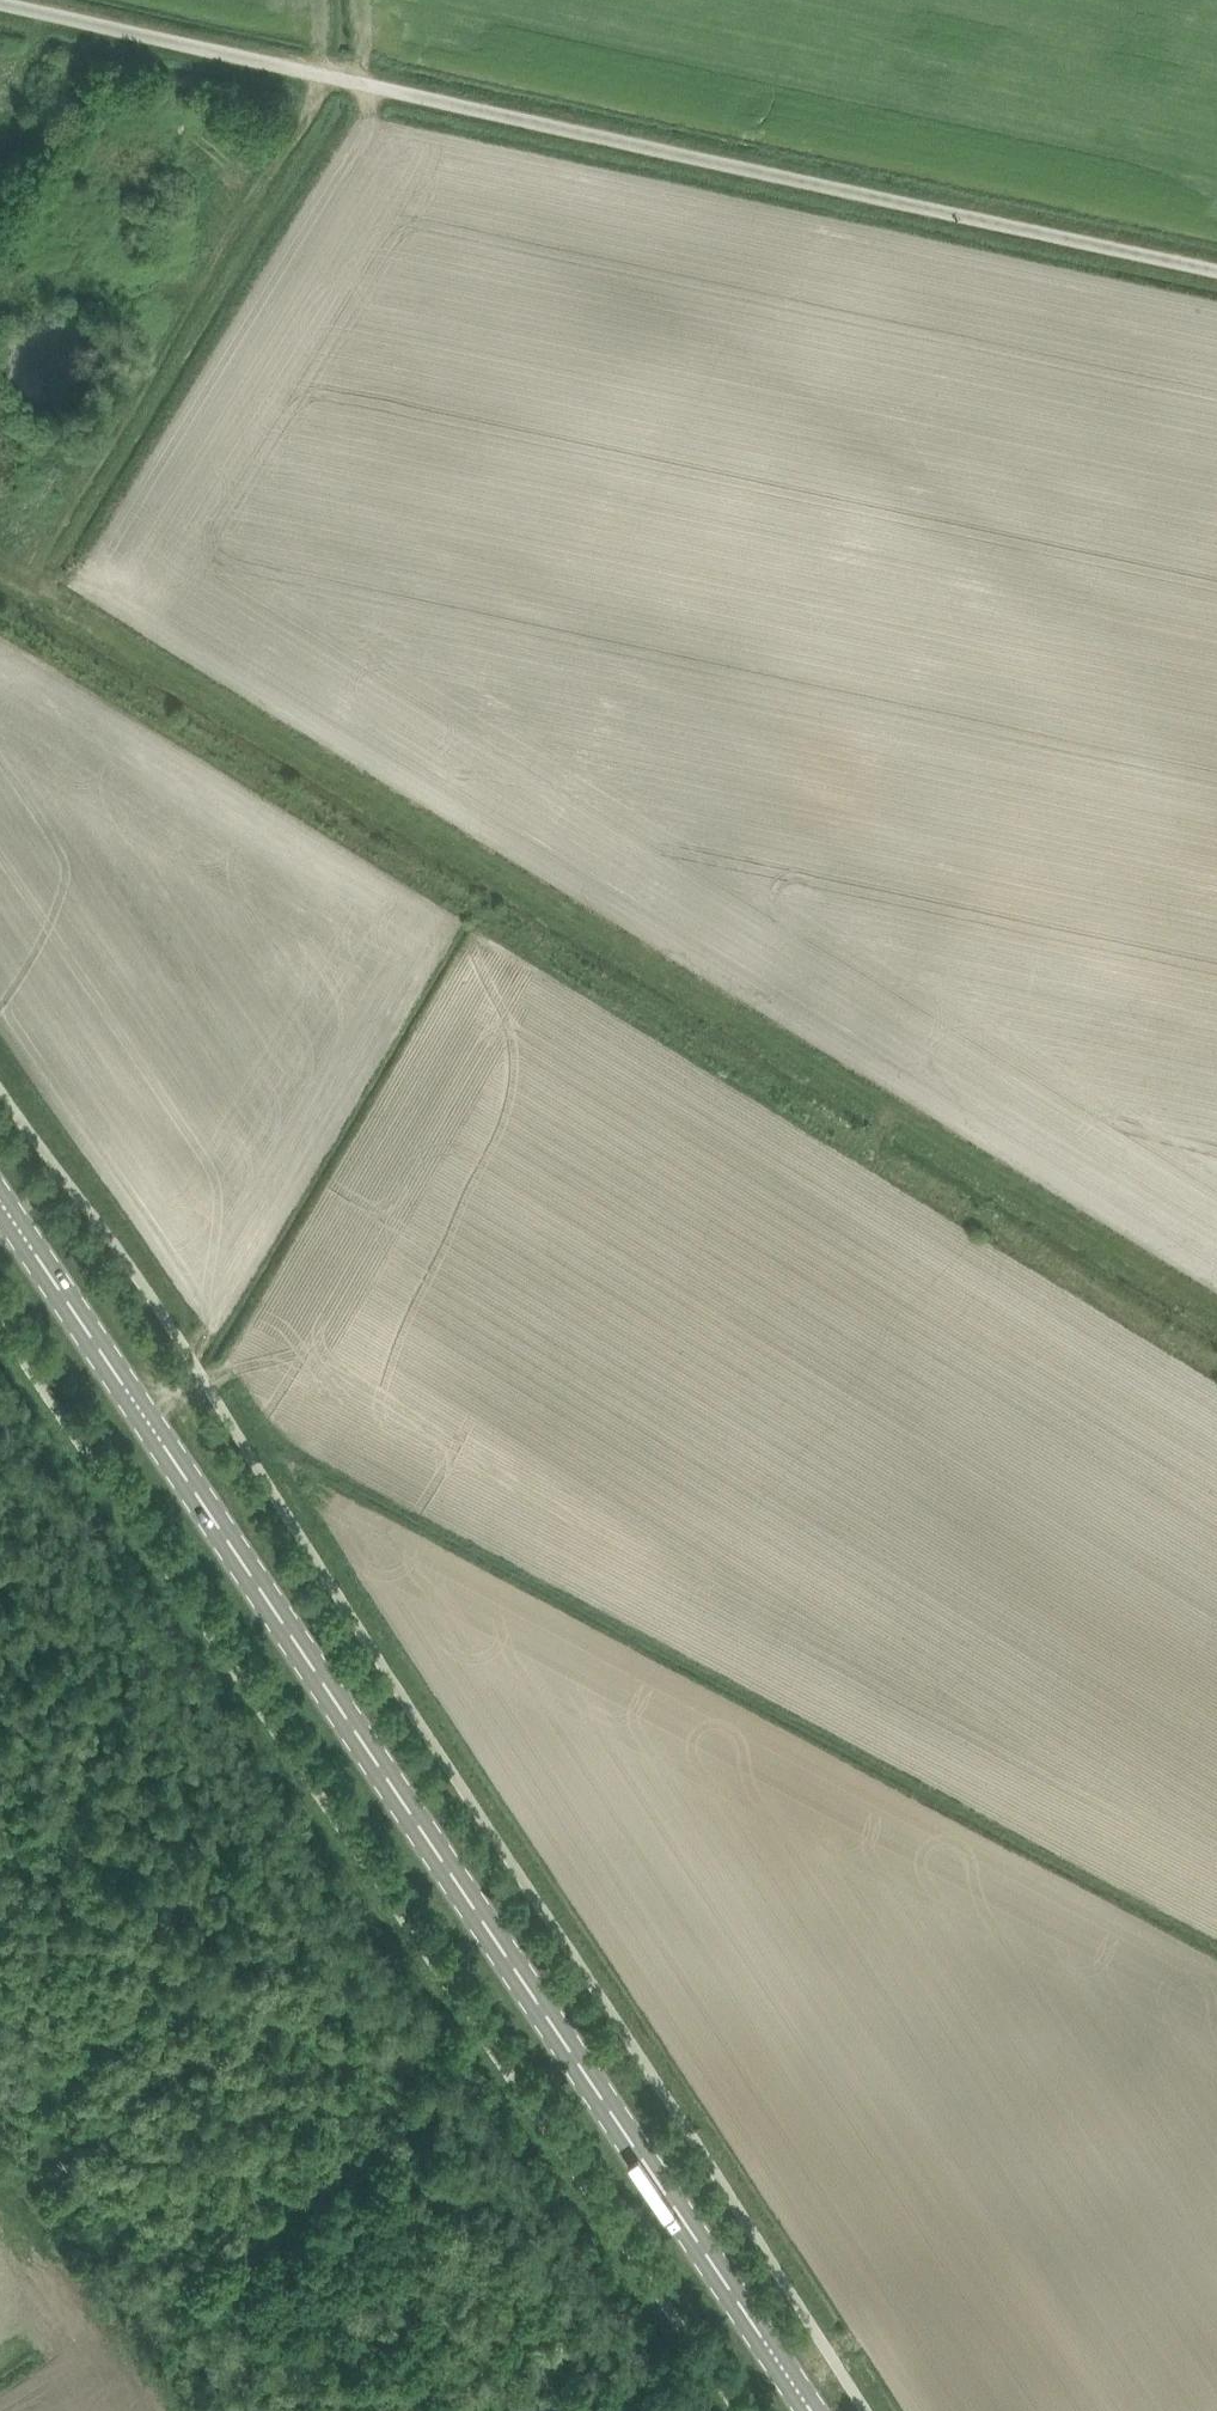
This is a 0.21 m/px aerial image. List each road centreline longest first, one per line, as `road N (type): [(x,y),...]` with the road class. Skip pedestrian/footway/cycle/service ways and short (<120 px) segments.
road 1 (secondary): [(813,2410),(10,1214)]
road 2 (unclassified): [(1216,269),(0,1)]

